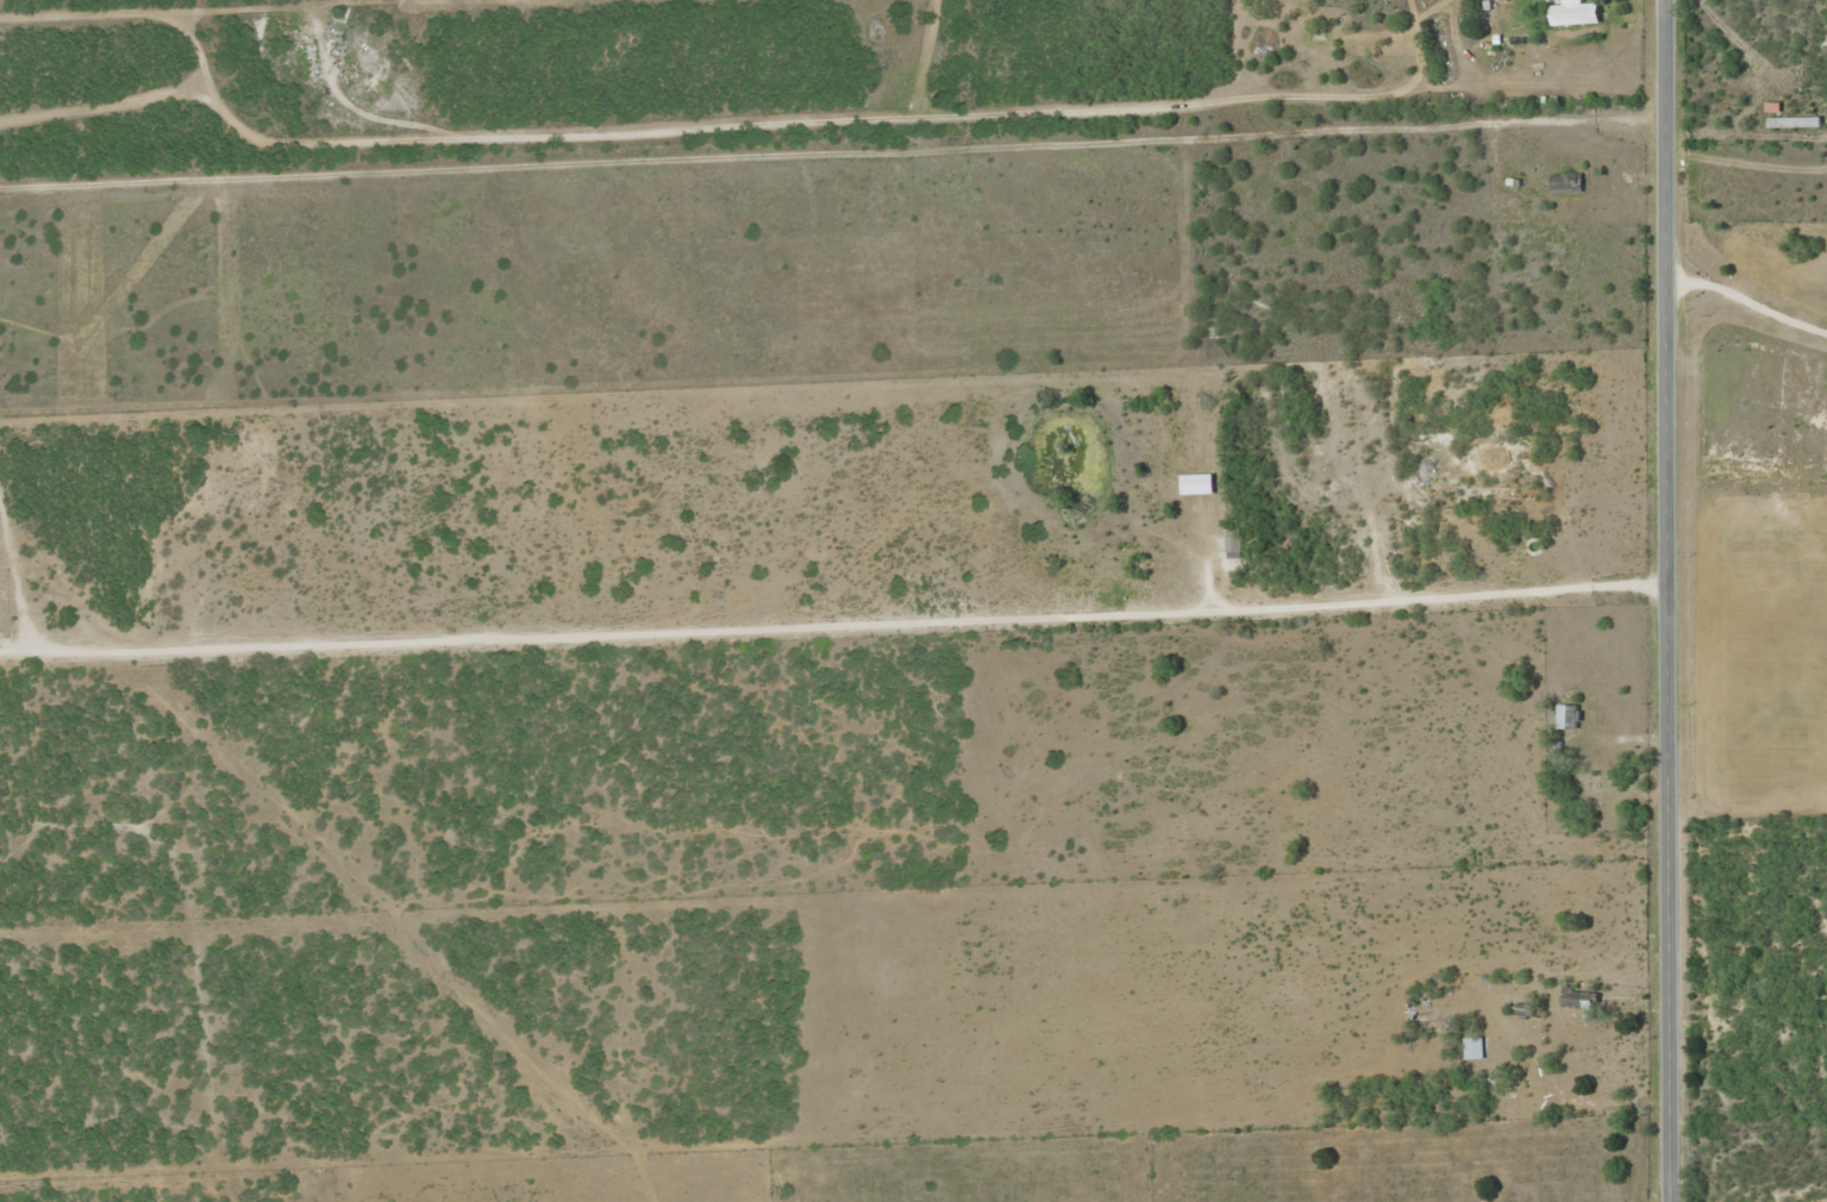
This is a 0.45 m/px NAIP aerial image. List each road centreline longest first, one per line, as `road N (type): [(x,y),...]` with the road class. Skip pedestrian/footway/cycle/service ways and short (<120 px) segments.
road 1 (tertiary): [(1663,0),(1675,1201)]

